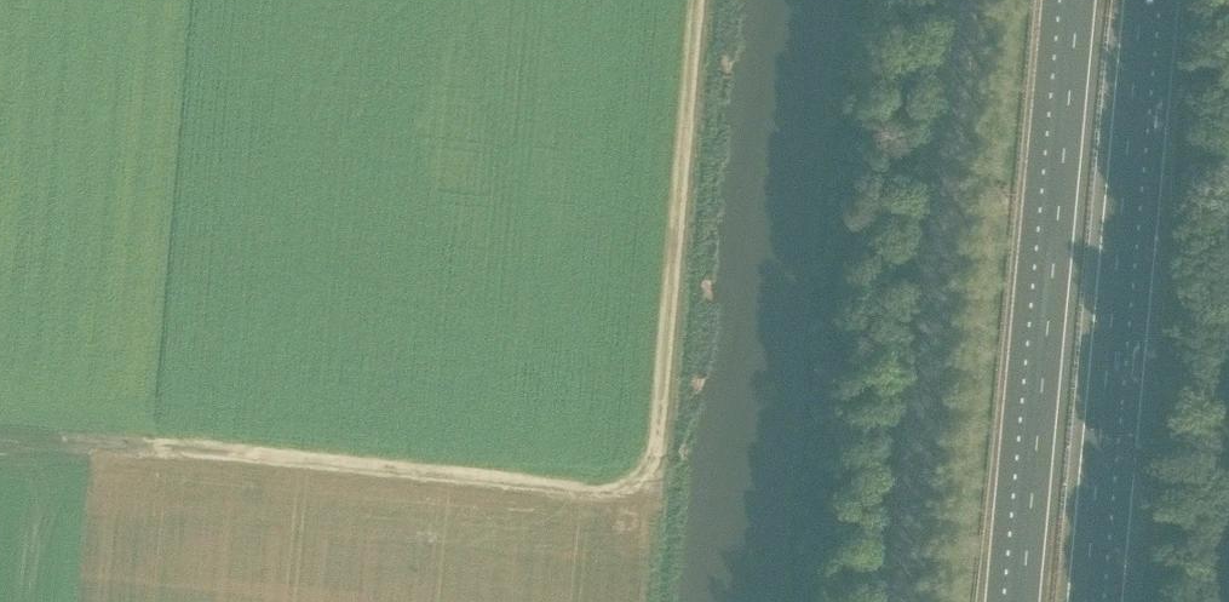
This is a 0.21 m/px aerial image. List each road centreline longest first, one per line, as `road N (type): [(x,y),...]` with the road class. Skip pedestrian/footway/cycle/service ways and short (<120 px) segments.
road 1 (unclassified): [(906,601),(969,0)]
road 2 (motorway): [(1076,0),(1016,601)]
road 3 (motorway): [(1087,601),(1143,0)]
road 4 (track): [(701,0),(654,601)]

